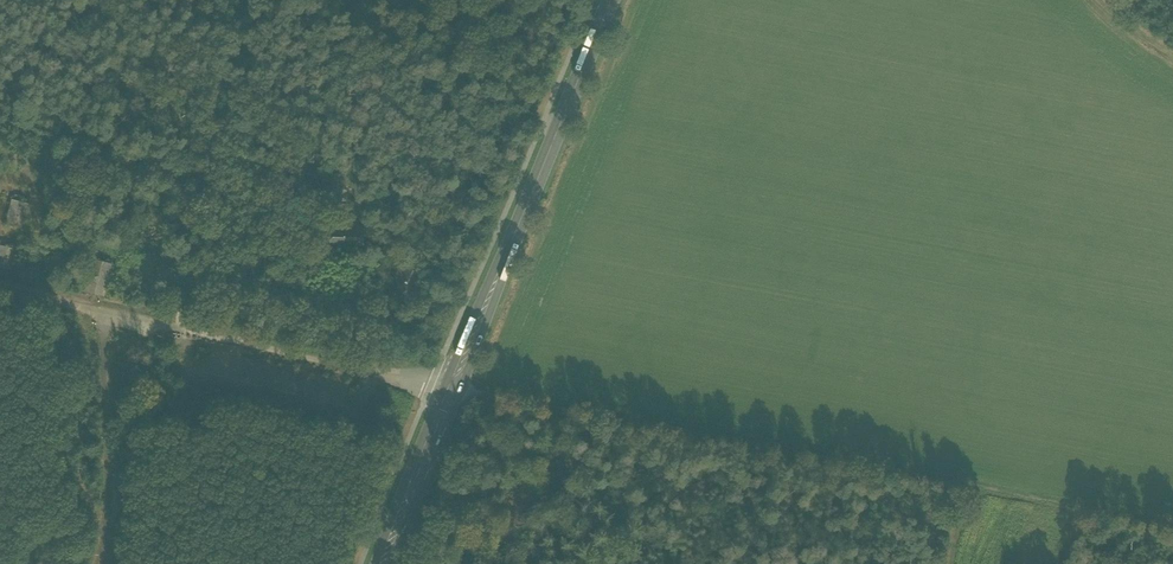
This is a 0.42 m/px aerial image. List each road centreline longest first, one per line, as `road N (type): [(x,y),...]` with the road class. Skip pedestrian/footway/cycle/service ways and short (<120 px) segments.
road 1 (track): [(1172,524),(451,390)]
road 2 (primary): [(379,563),(610,0)]
road 3 (track): [(208,0),(179,330)]

